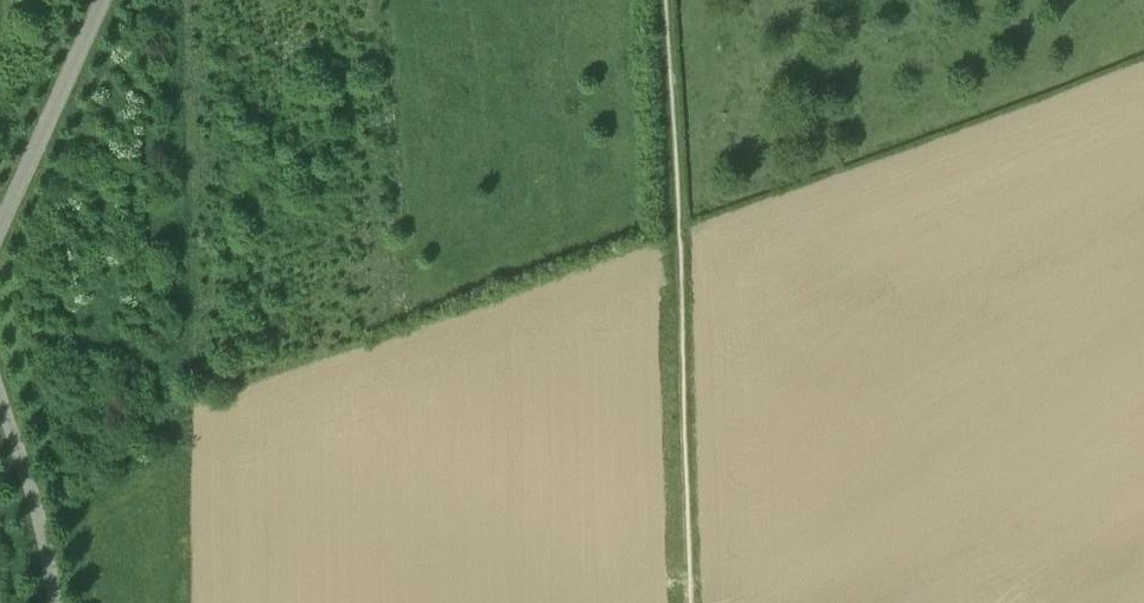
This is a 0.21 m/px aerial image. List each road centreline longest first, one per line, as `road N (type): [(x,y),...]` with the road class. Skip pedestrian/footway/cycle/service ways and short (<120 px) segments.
road 1 (unclassified): [(102,0),(0,227)]
road 2 (unclassified): [(0,394),(36,504),(54,602)]

